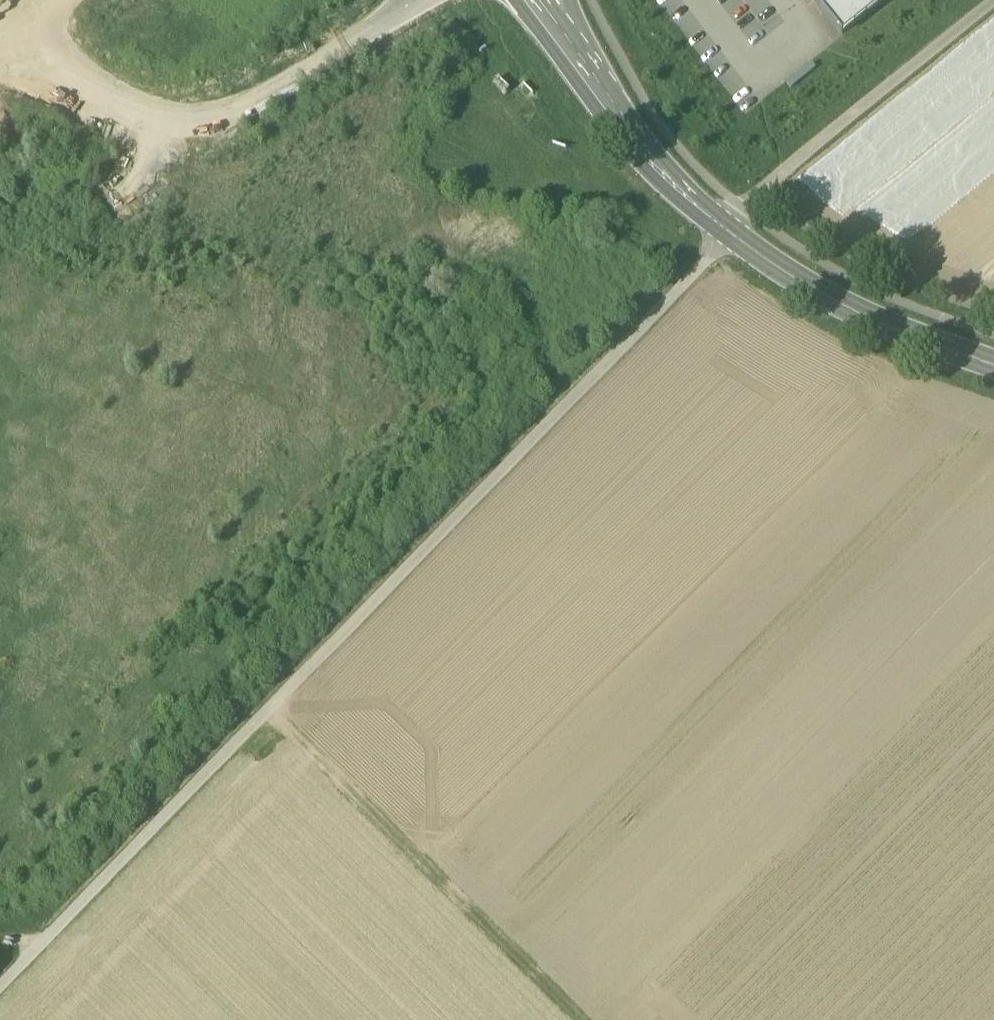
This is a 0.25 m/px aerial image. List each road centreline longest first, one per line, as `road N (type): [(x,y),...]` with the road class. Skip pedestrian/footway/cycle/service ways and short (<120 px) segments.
road 1 (track): [(988,0),(740,206),(697,273),(0,987)]
road 2 (tertiary): [(993,365),(812,291),(726,230),(661,170),(533,0)]
road 3 (track): [(271,707),(580,1019)]

